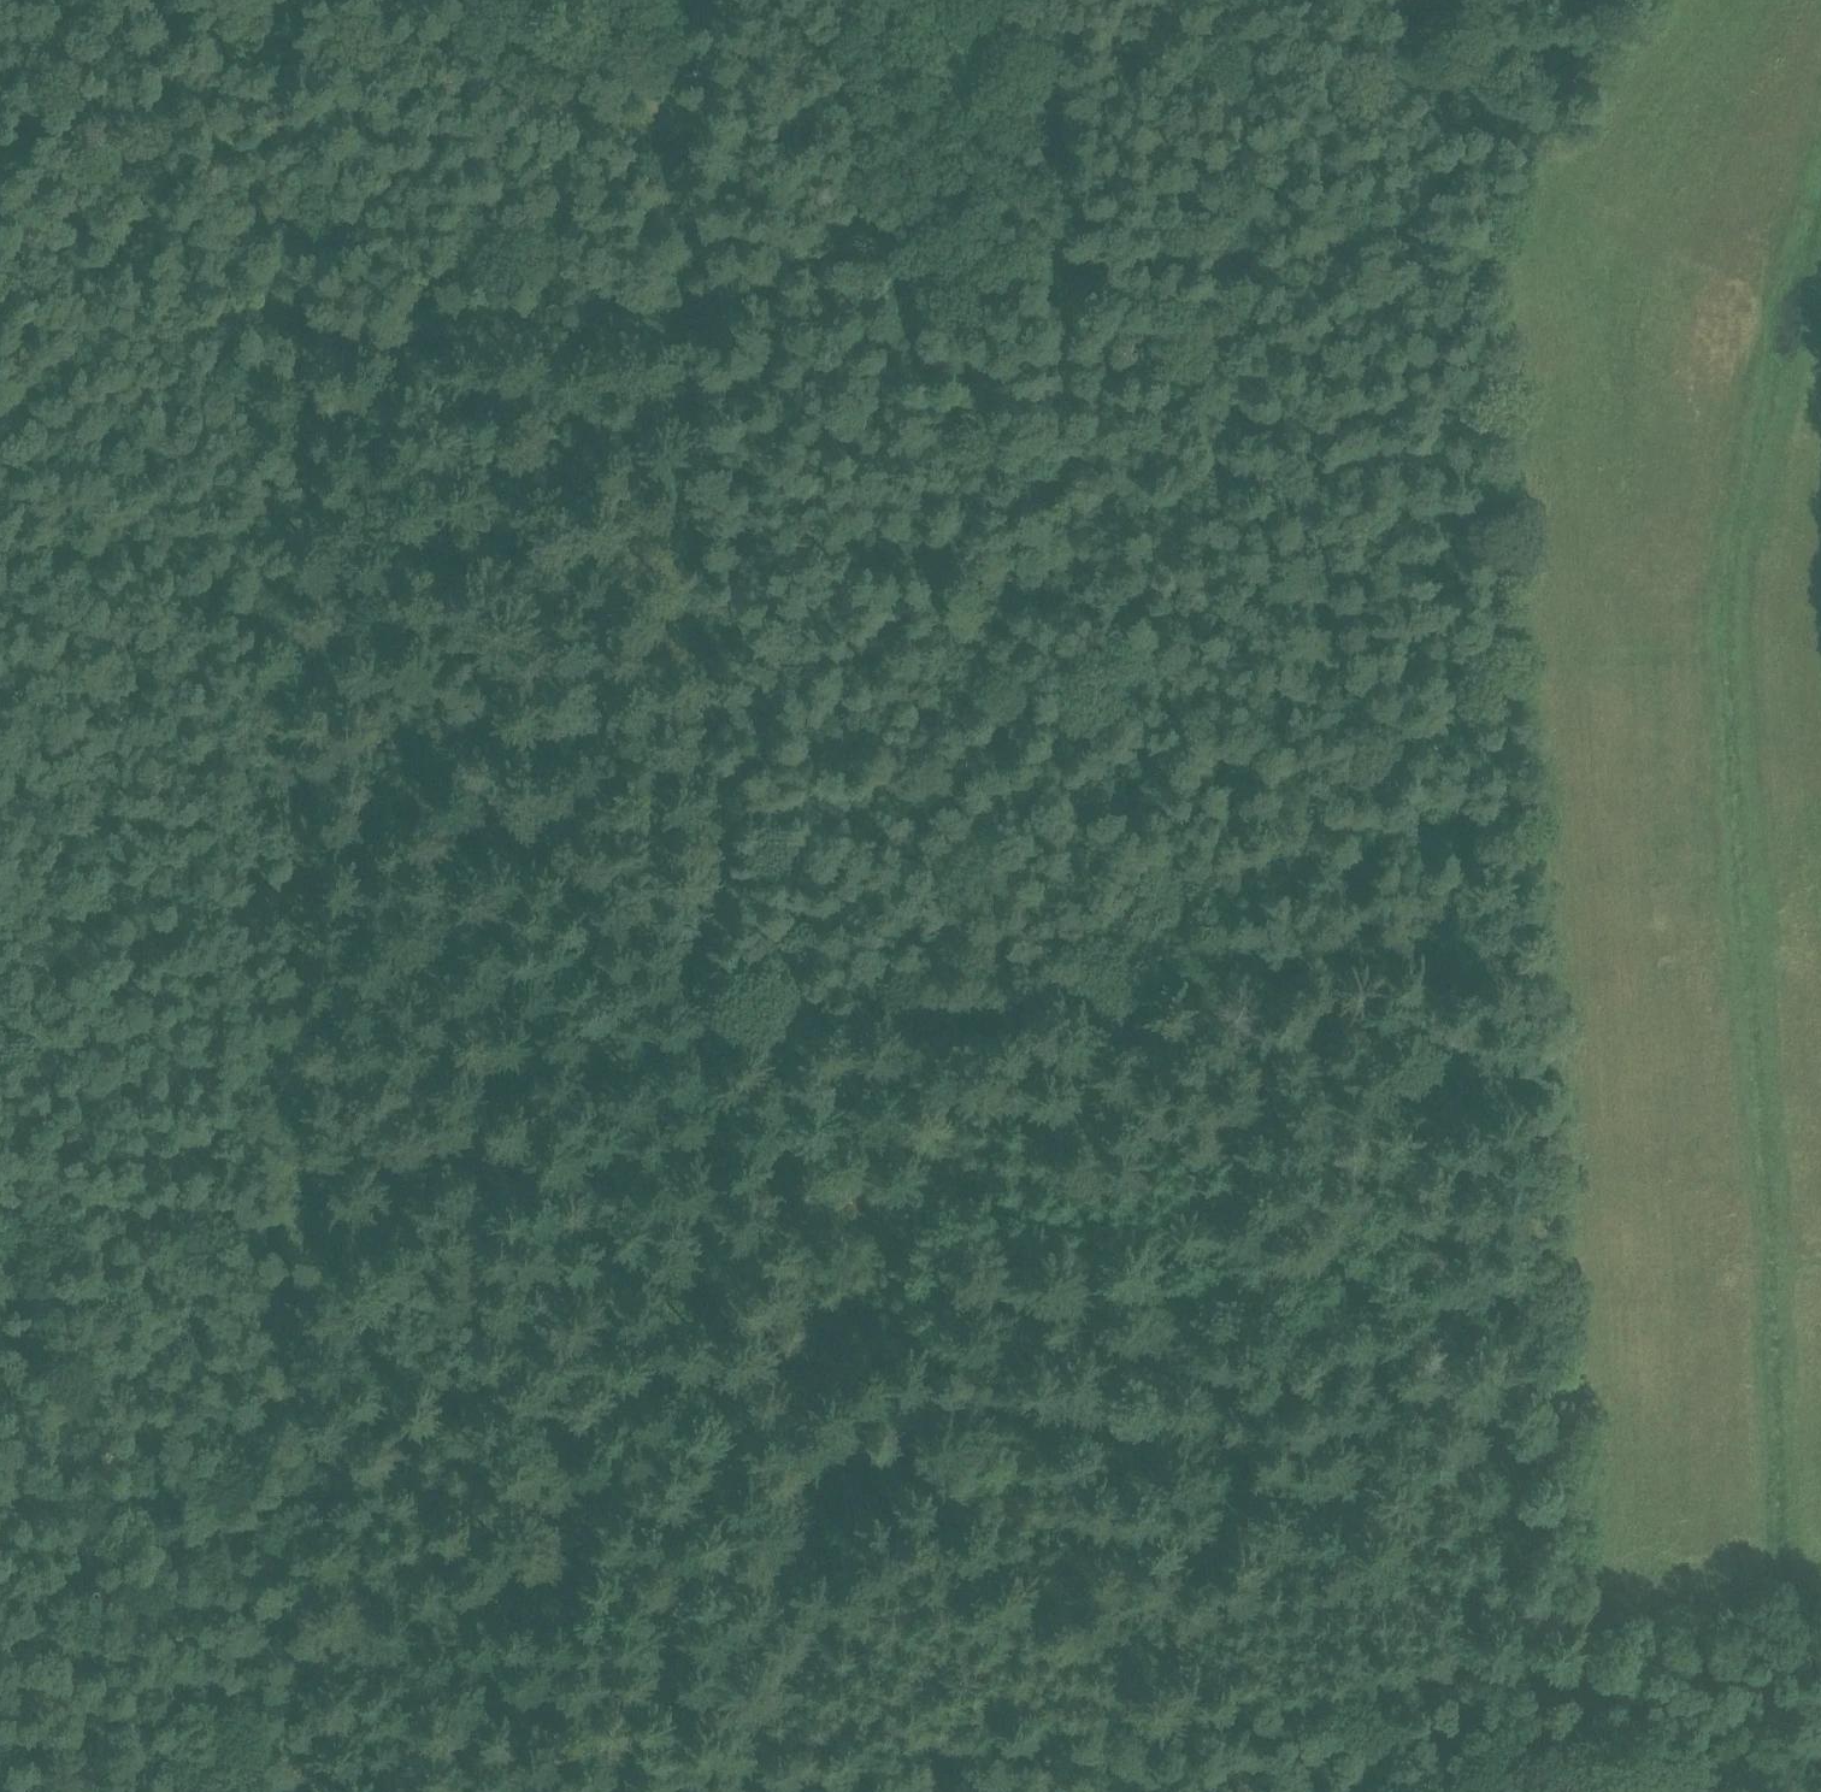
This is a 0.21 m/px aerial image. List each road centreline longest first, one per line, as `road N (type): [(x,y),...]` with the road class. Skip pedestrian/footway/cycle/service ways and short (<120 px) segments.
road 1 (track): [(1586,1791),(1820,1753)]

